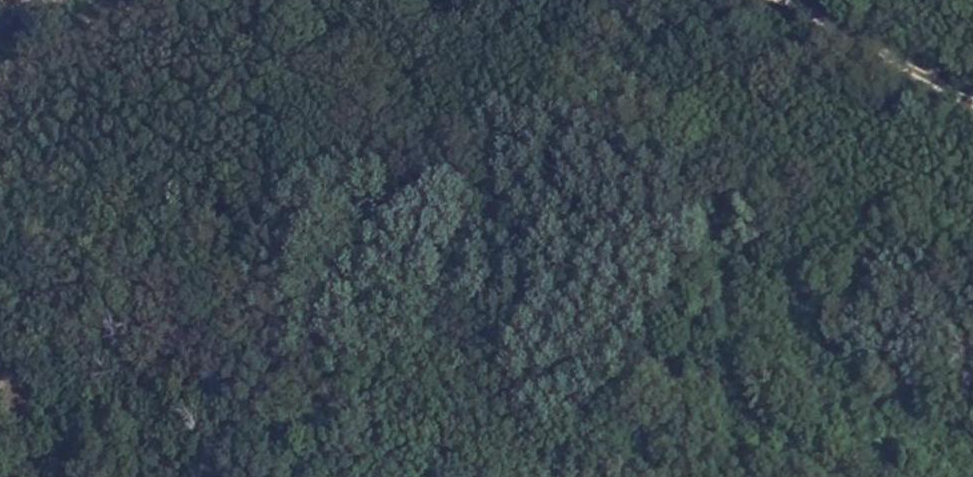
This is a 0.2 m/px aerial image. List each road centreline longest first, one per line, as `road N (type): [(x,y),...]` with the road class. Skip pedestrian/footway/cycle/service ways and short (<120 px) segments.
road 1 (track): [(0,85),(168,0)]

